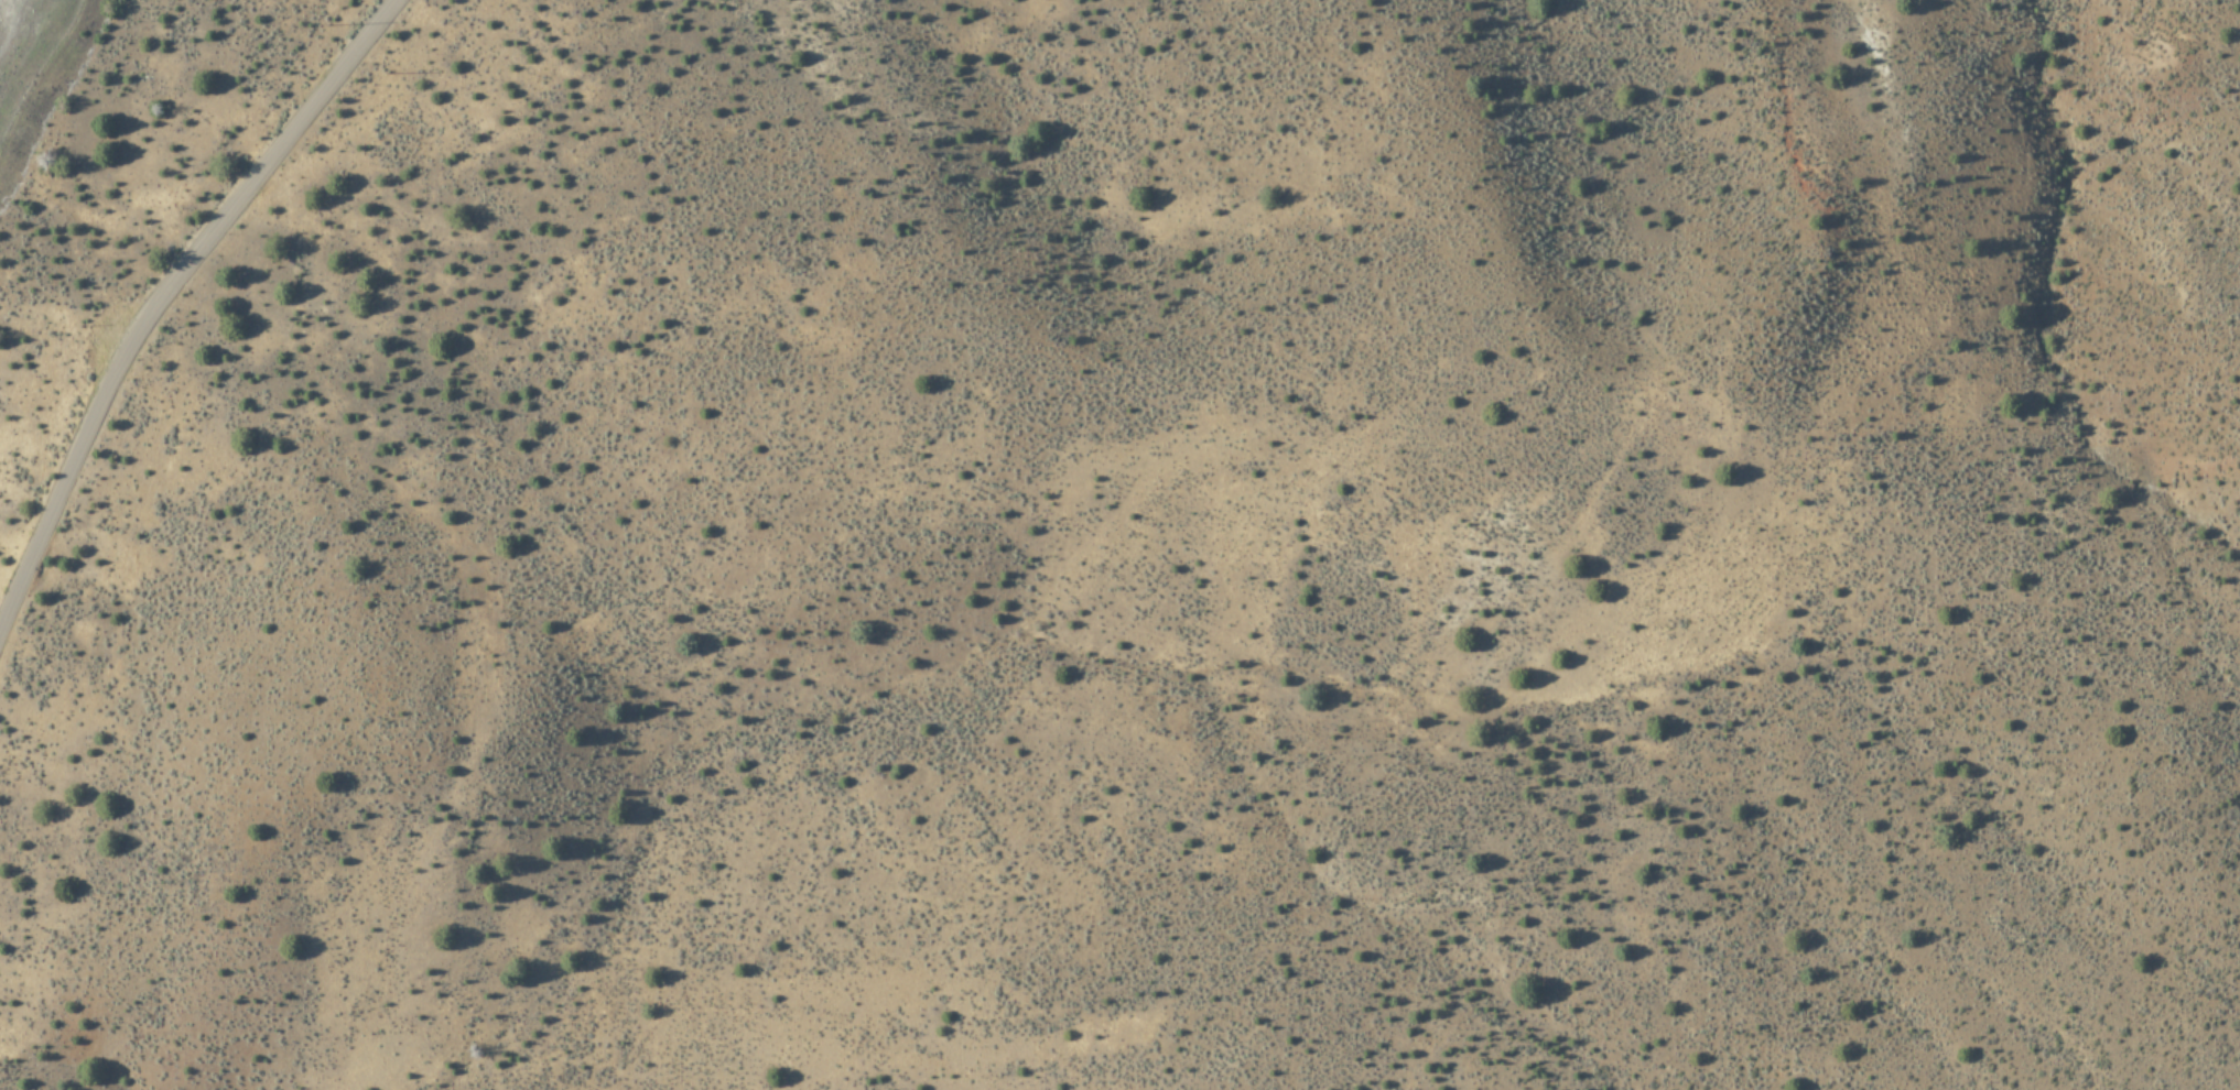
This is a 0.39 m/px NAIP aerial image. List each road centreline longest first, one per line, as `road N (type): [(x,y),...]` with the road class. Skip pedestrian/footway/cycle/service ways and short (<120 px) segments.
road 1 (tertiary): [(405,0),(148,327),(0,655)]

